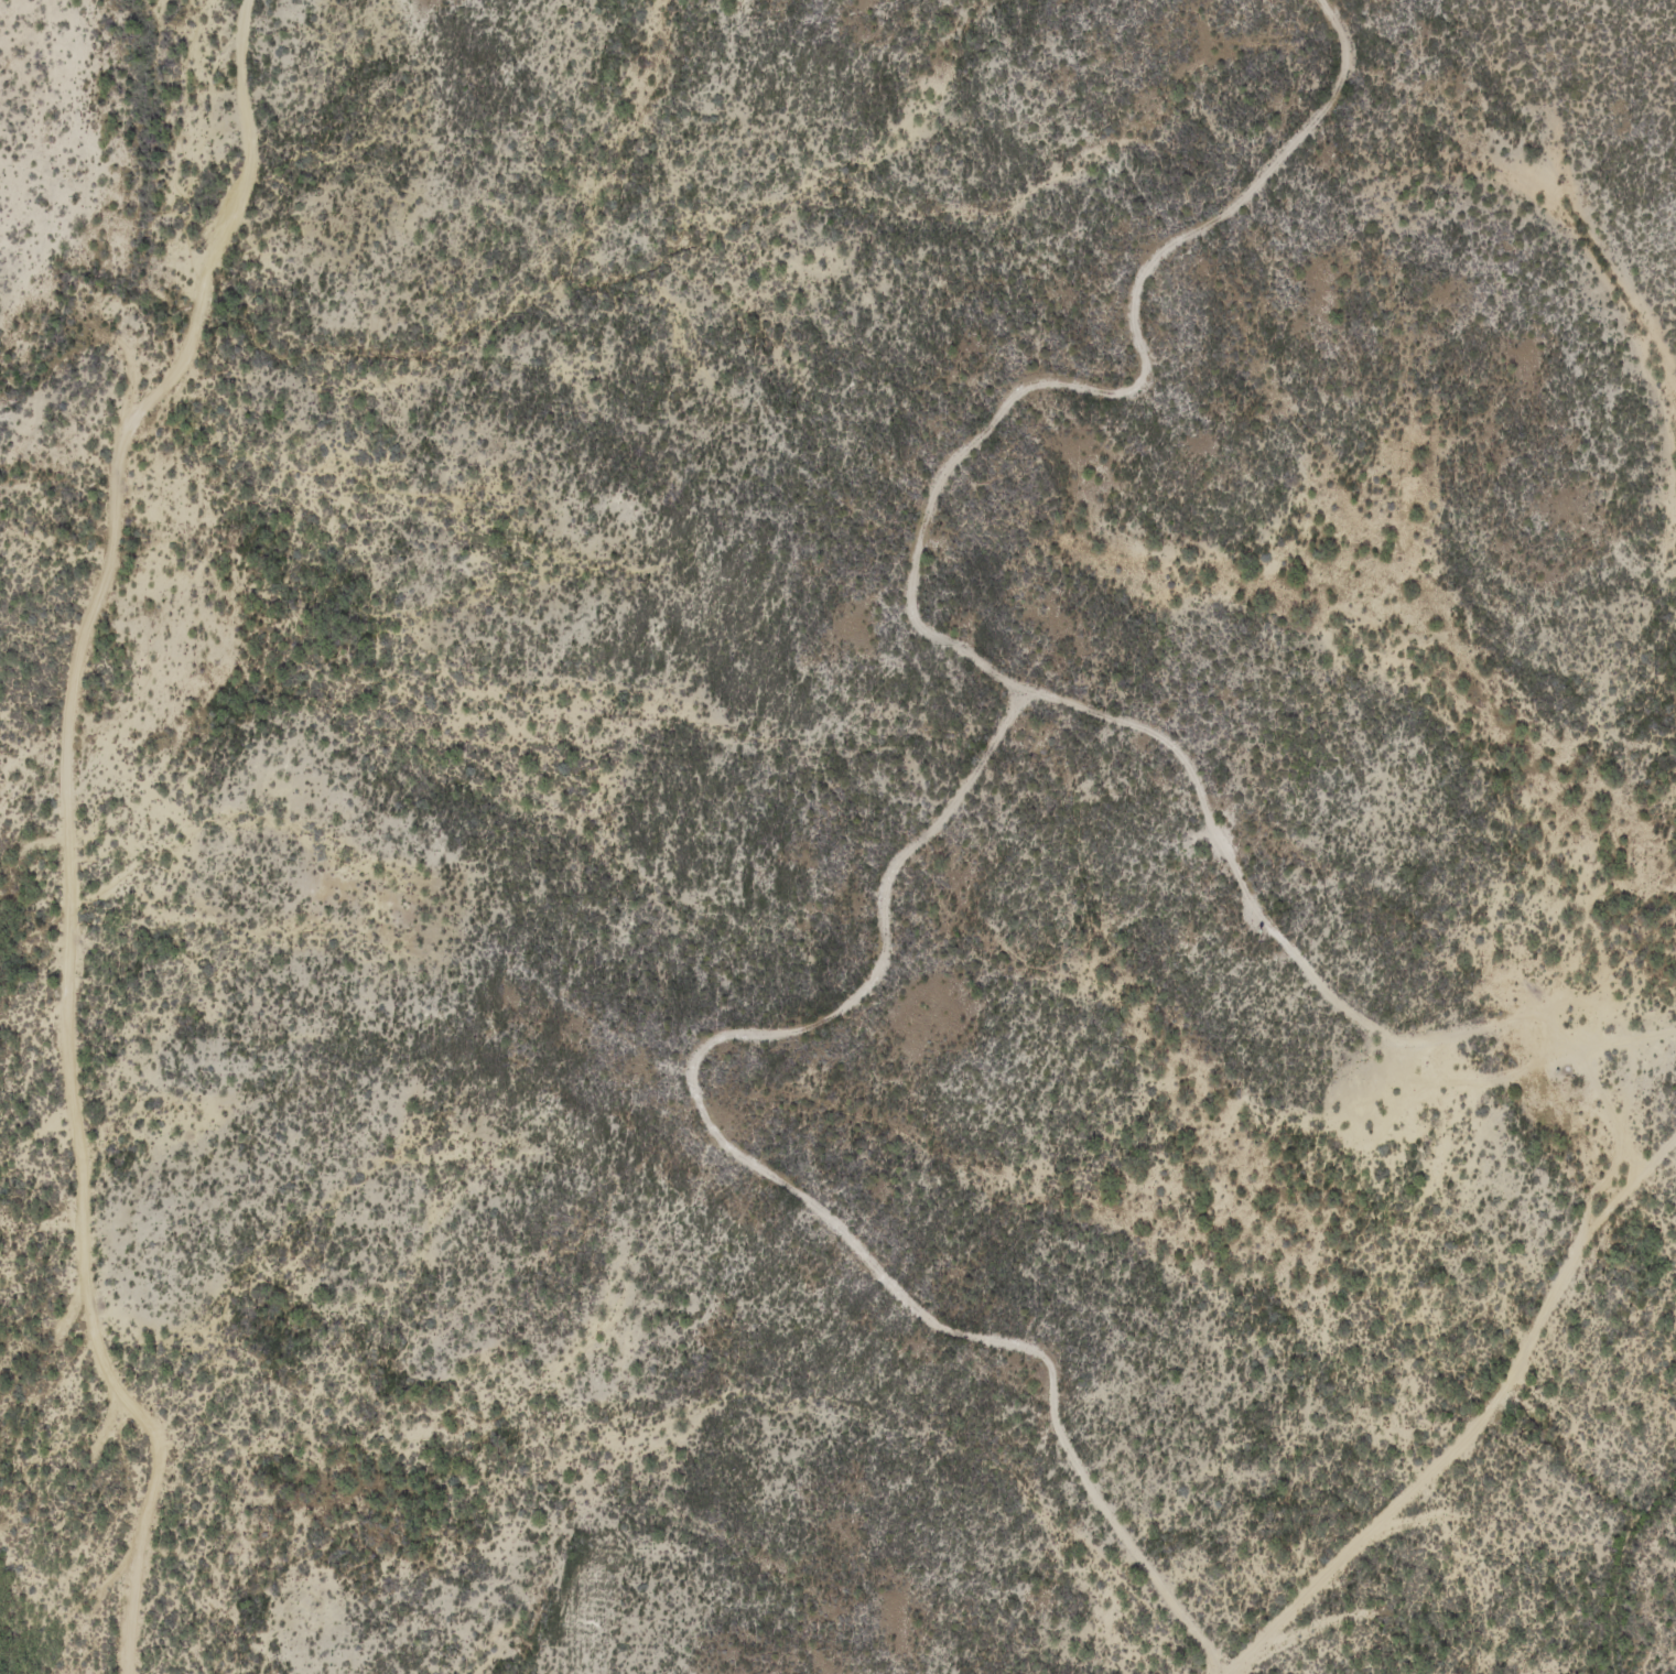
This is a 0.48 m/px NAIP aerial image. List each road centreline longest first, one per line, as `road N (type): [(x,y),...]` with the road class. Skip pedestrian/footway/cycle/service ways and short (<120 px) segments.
road 1 (residential): [(257,0),(245,45),(258,162),(112,457),(74,769),(64,1022),(87,1287),(104,1382),(155,1425),(164,1457),(130,1556),(128,1673)]
road 2 (residential): [(1226,1673),(1462,1438),(1523,1363),(1607,1228),(1675,1146)]
road 3 (residential): [(1675,378),(1593,223),(1461,39),(1444,0)]

